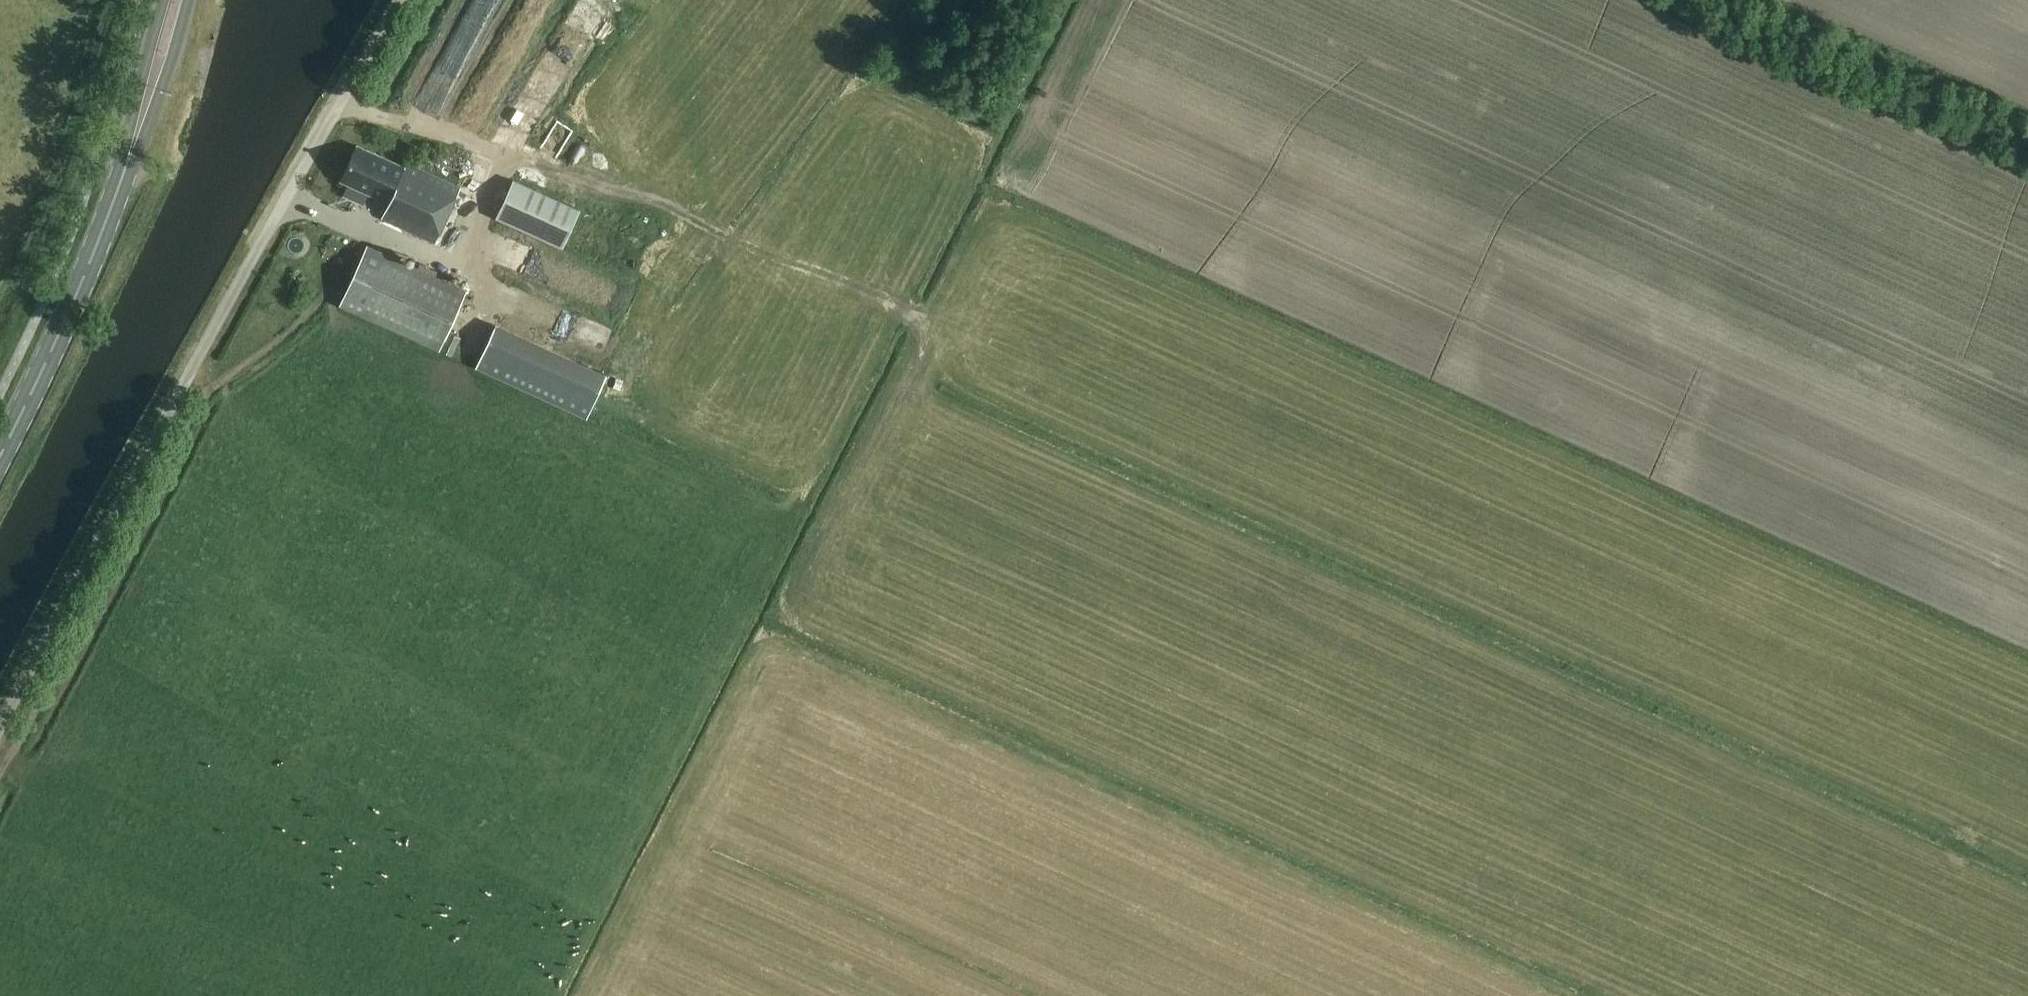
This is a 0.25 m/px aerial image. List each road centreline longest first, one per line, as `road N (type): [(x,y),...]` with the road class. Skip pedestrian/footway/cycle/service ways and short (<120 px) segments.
road 1 (unclassified): [(399,0),(216,317),(0,728)]
road 2 (primary): [(0,450),(89,263),(129,158)]
road 3 (primary): [(129,158),(139,149),(188,0)]
road 4 (primary): [(163,0),(125,143),(129,158)]

